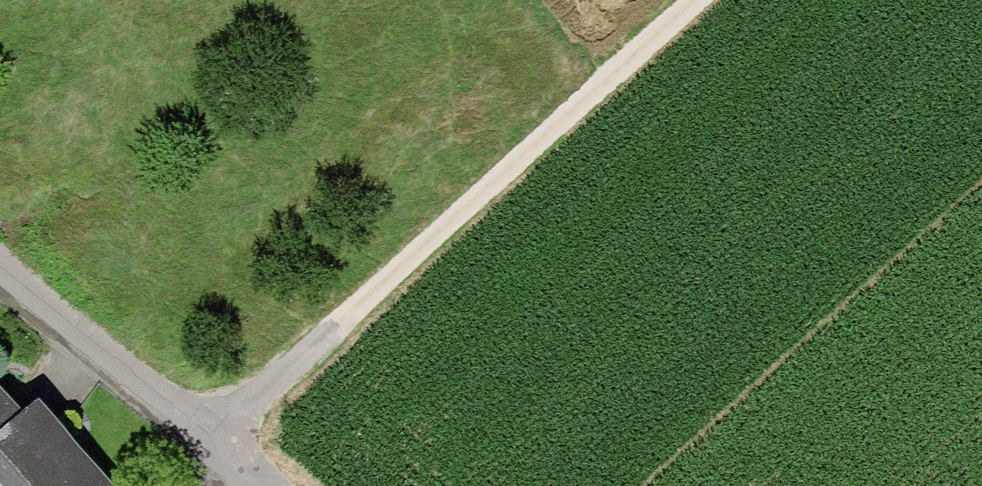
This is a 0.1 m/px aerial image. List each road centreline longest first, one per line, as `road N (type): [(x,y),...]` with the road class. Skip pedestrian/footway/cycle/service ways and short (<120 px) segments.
road 1 (track): [(703,0),(215,437)]
road 2 (residential): [(0,271),(215,437)]

